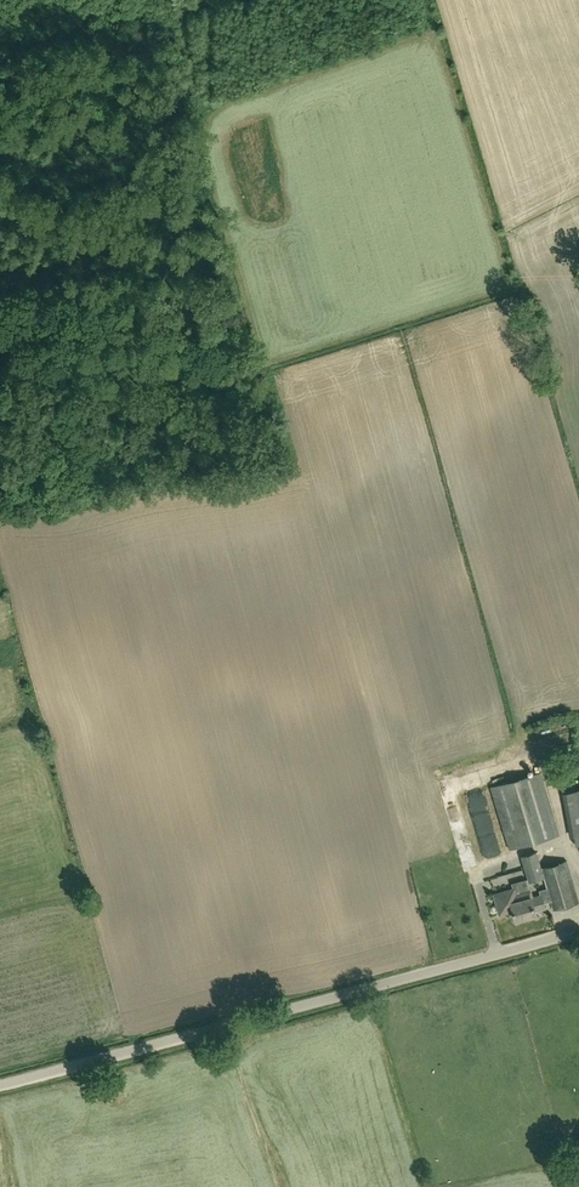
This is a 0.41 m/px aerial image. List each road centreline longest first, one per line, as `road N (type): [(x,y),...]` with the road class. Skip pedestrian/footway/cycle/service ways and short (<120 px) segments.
road 1 (unclassified): [(0,1085),(578,932)]

